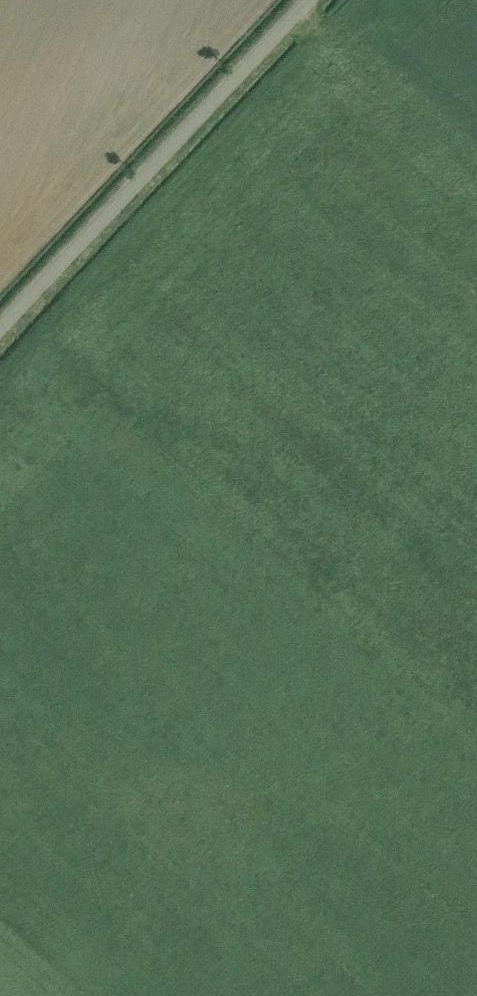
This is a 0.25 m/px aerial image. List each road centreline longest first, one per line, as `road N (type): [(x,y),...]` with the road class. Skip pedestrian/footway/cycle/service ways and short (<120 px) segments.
road 1 (unclassified): [(0,327),(307,0)]

